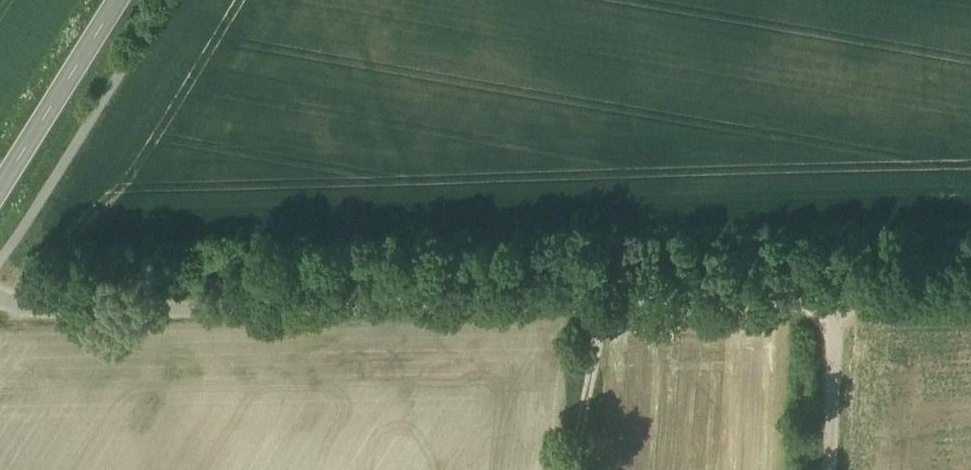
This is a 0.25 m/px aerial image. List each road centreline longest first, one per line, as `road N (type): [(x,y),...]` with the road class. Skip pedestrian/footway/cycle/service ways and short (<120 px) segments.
road 1 (unclassified): [(0,301),(91,313),(970,299)]
road 2 (tertiary): [(117,0),(0,188)]
road 3 (track): [(593,305),(573,469)]

